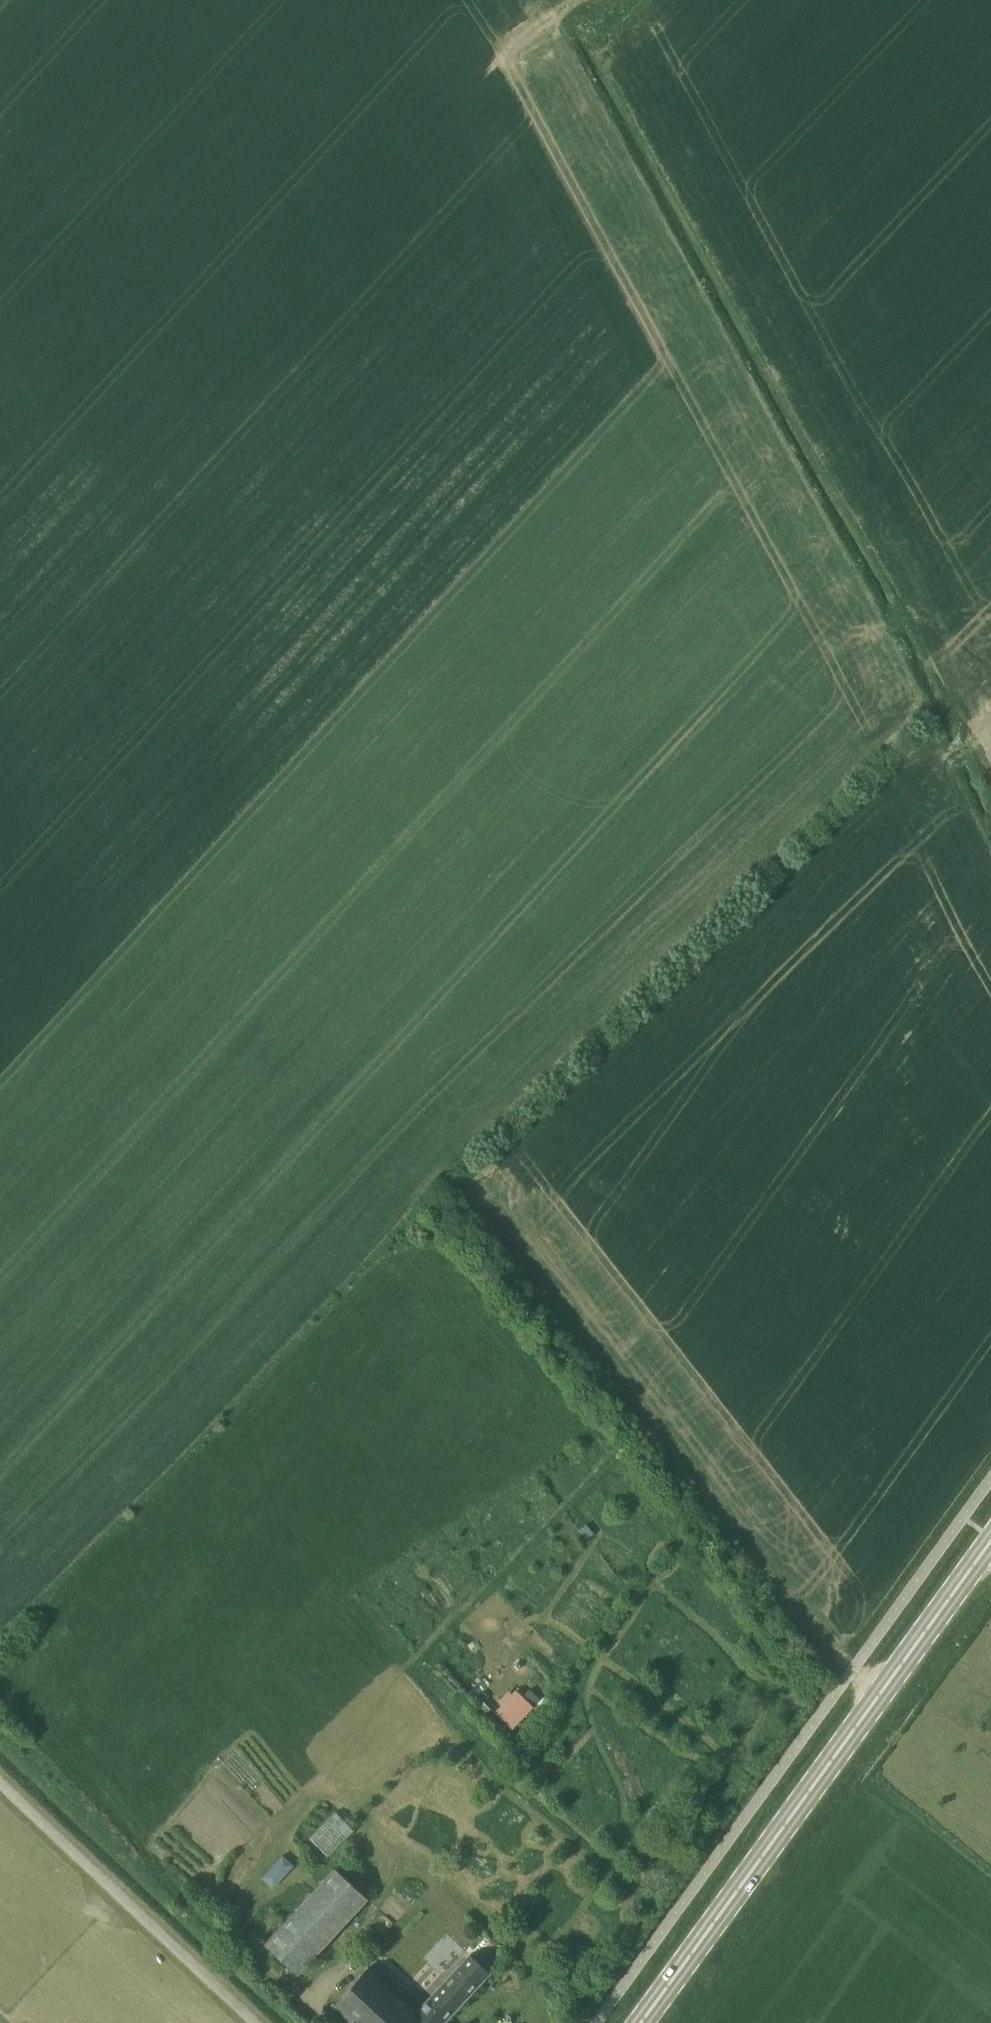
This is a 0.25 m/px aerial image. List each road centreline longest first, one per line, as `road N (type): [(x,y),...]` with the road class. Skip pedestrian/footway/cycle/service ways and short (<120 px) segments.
road 1 (secondary): [(642,2022),(990,1544)]

